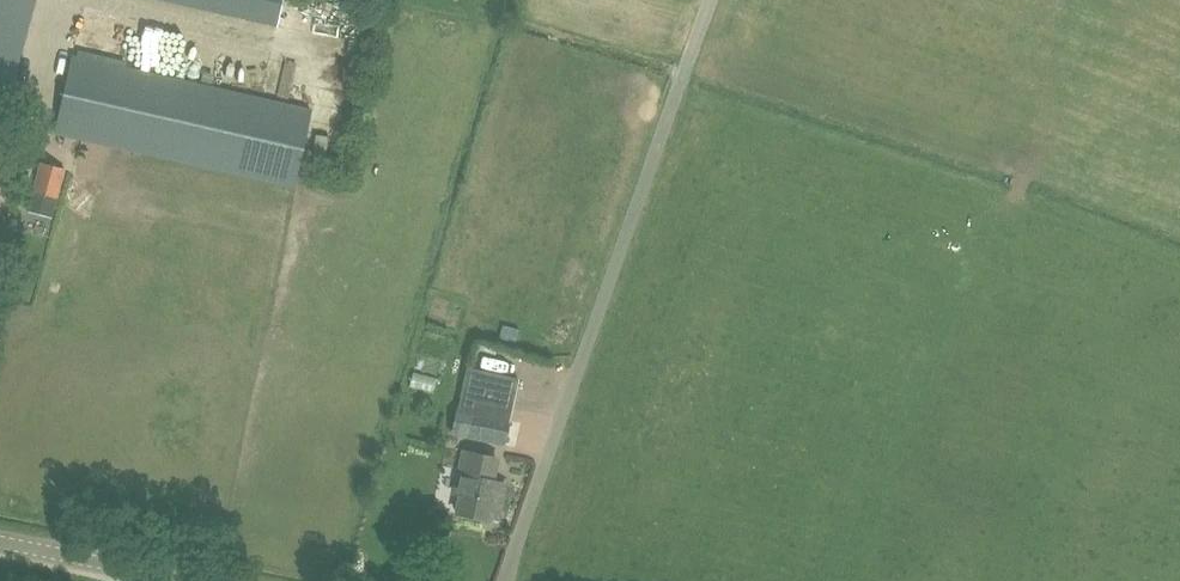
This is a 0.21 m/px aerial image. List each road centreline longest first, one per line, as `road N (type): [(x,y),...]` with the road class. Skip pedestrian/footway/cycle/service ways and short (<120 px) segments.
road 1 (unclassified): [(234,580),(0,534)]

